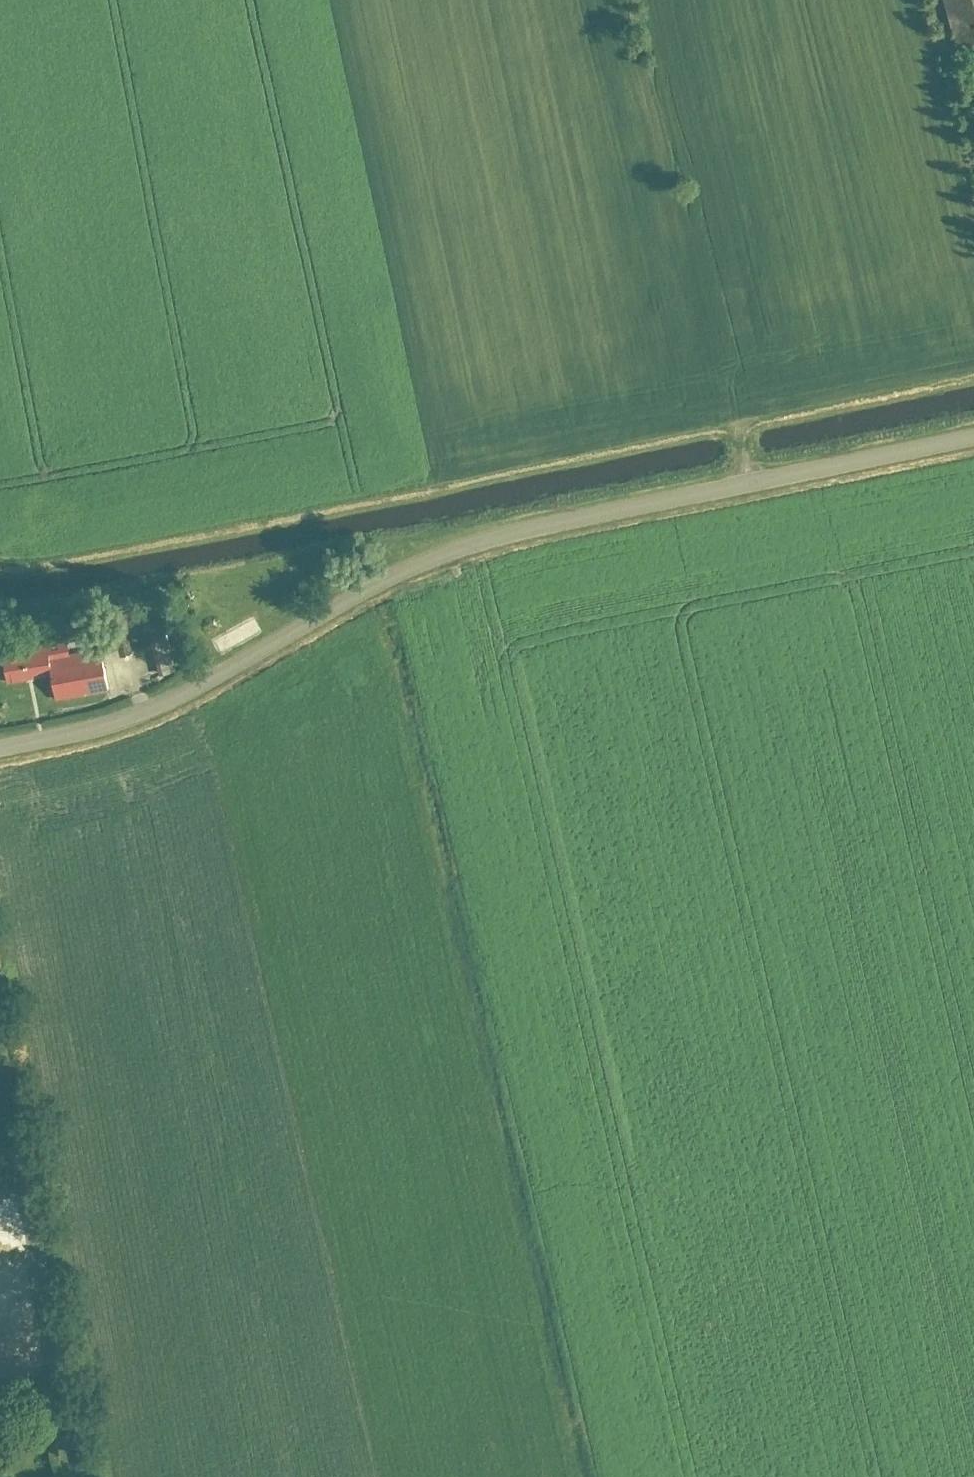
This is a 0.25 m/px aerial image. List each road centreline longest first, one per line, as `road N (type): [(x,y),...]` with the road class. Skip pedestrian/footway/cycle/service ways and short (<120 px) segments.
road 1 (unclassified): [(0,748),(144,715),(453,551),(973,437)]
road 2 (unclassified): [(74,1476),(0,1080)]

